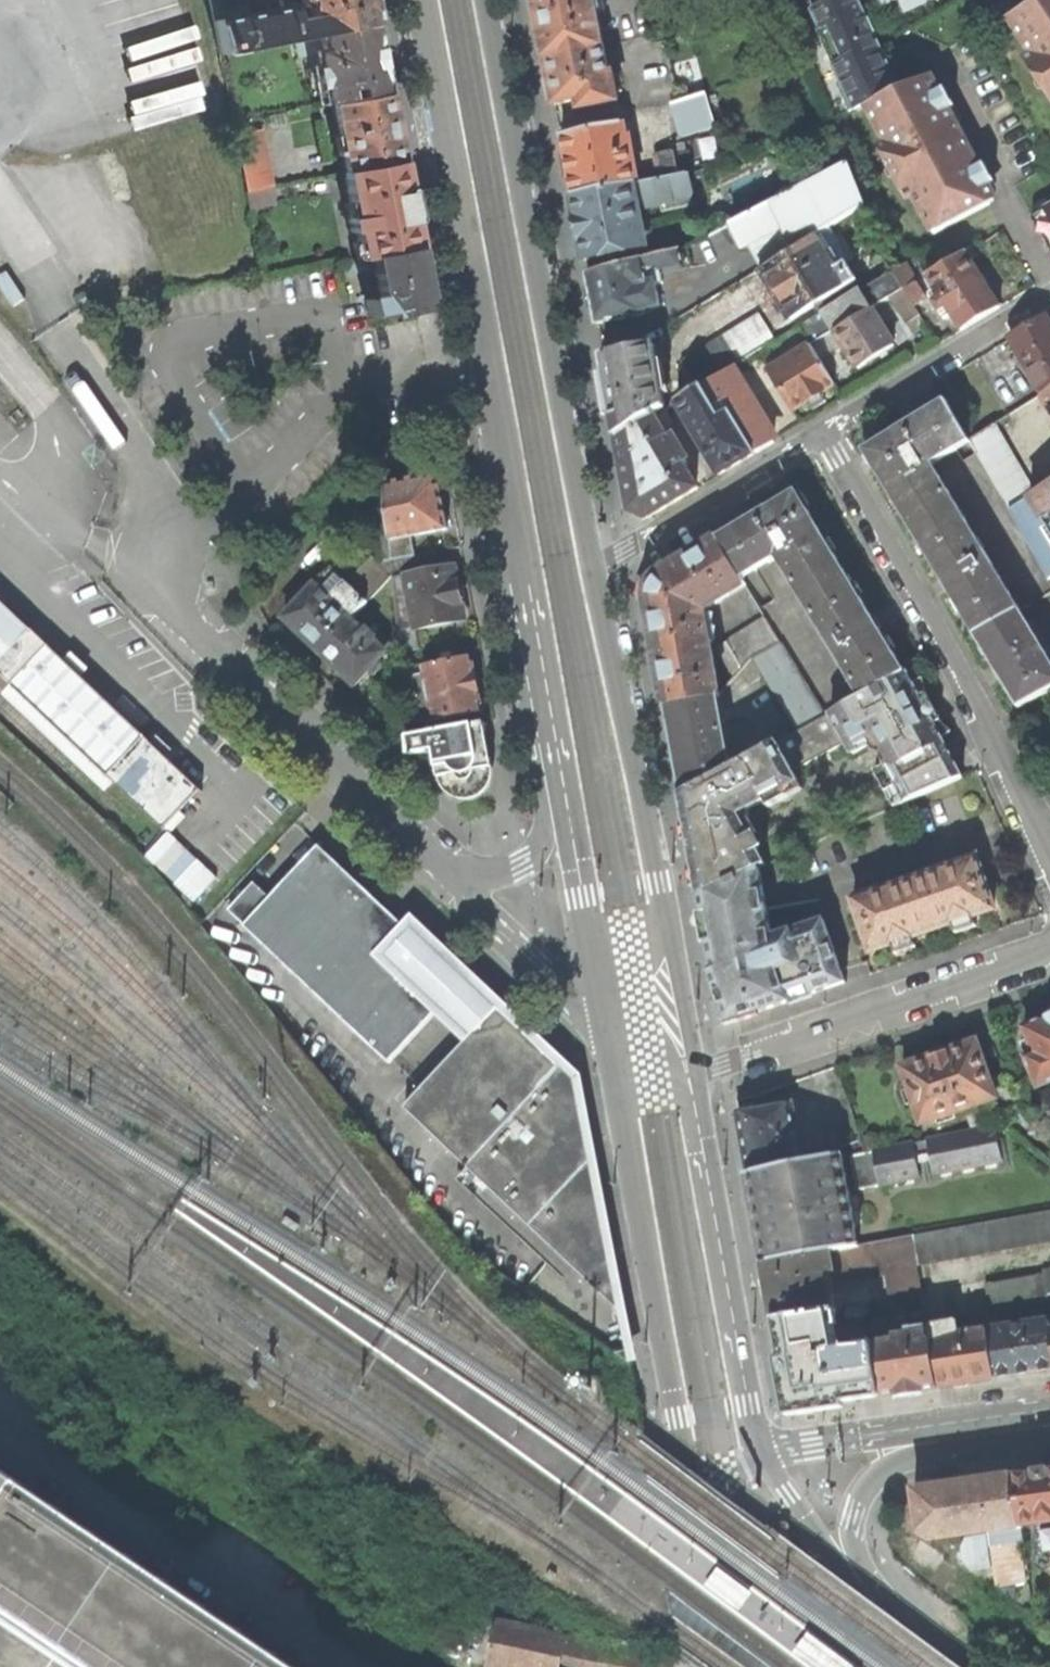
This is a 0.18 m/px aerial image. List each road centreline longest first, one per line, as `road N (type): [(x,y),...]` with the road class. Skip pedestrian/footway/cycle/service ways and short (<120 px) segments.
road 1 (unclassified): [(452,880),(155,587),(164,500),(53,326),(44,280),(0,209)]
road 2 (secondary): [(422,0),(561,773)]
road 3 (tertiary): [(490,0),(595,569)]
road 4 (residential): [(1049,850),(822,431)]
road 5 (secondary): [(602,1010),(688,1472)]
road 6 (unclassified): [(346,1666),(0,1429)]
road 7 (secondary): [(760,1453),(693,1074)]
road 8 (residential): [(693,1074),(1049,951)]
road 9 (tertiary): [(667,924),(595,569)]
road 10 (tertiary): [(1049,1414),(760,1453)]
road 11 (residential): [(822,431),(595,569)]
road 12 (track): [(0,1208),(211,1367)]
road 13 (residential): [(822,431),(1049,296)]
road 14 (secondary): [(908,1666),(760,1453)]
road 15 (secondary): [(561,773),(602,1010)]
road 16 (unclassified): [(602,1010),(549,973),(452,880)]
road 17 (secondary): [(688,1472),(724,1666)]
road 18 (unclassified): [(561,773),(548,824),(528,862),(452,880)]
road 19 (tertiary): [(693,1074),(667,924)]

